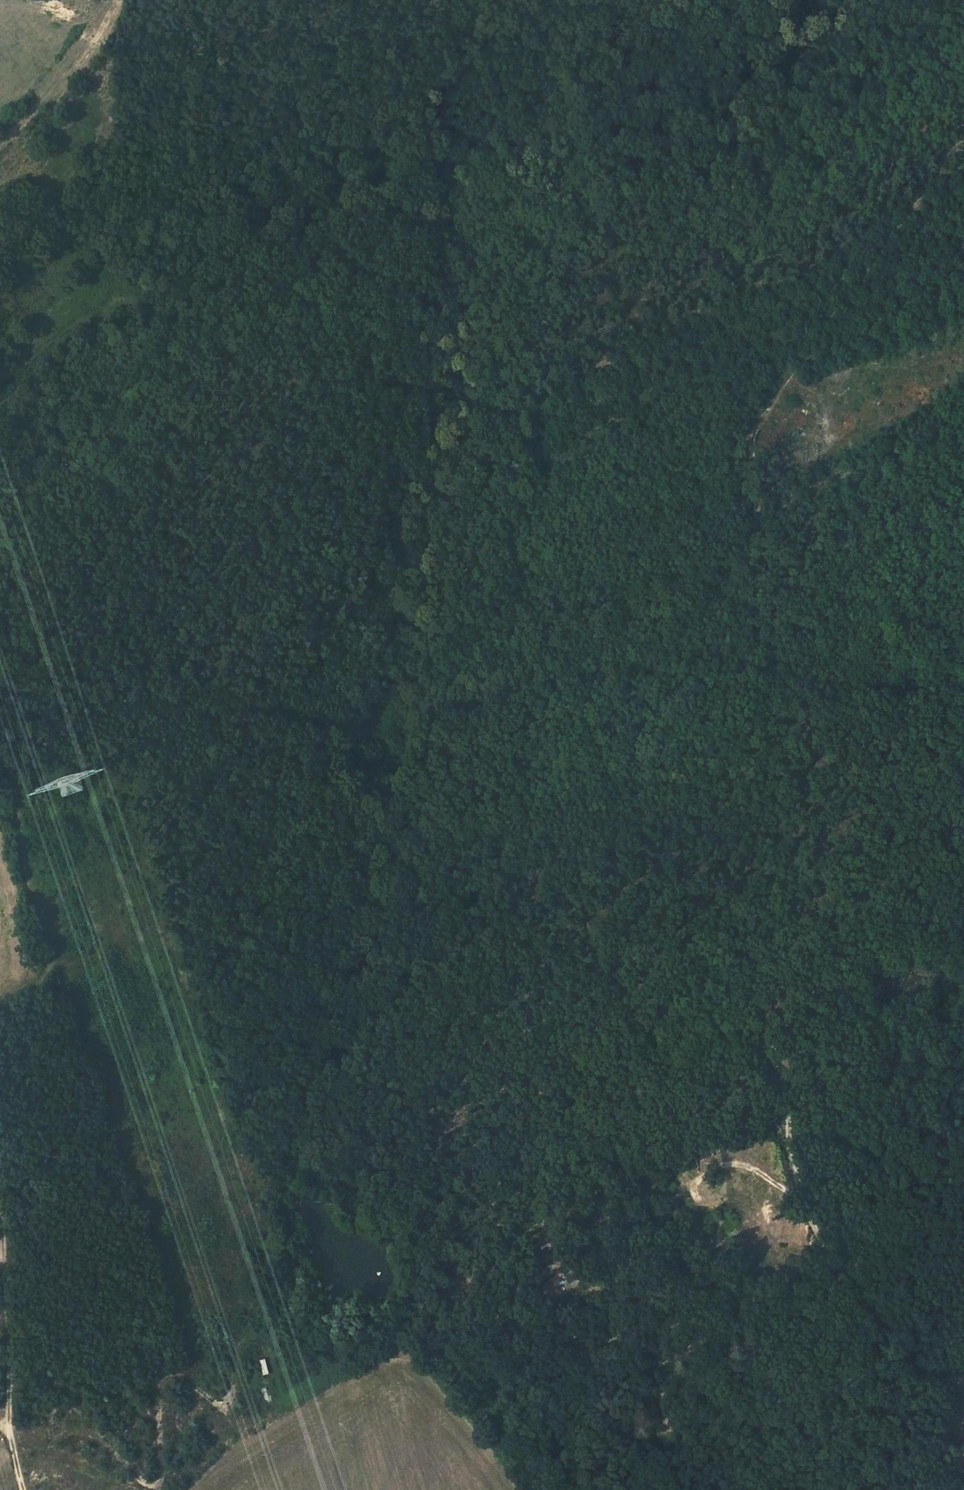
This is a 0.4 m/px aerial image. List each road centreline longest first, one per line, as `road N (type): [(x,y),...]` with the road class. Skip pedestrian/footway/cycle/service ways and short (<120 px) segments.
road 1 (track): [(0,1028),(54,979),(16,779),(0,778)]
road 2 (track): [(22,1489),(0,1215)]
road 3 (track): [(0,141),(115,0)]

